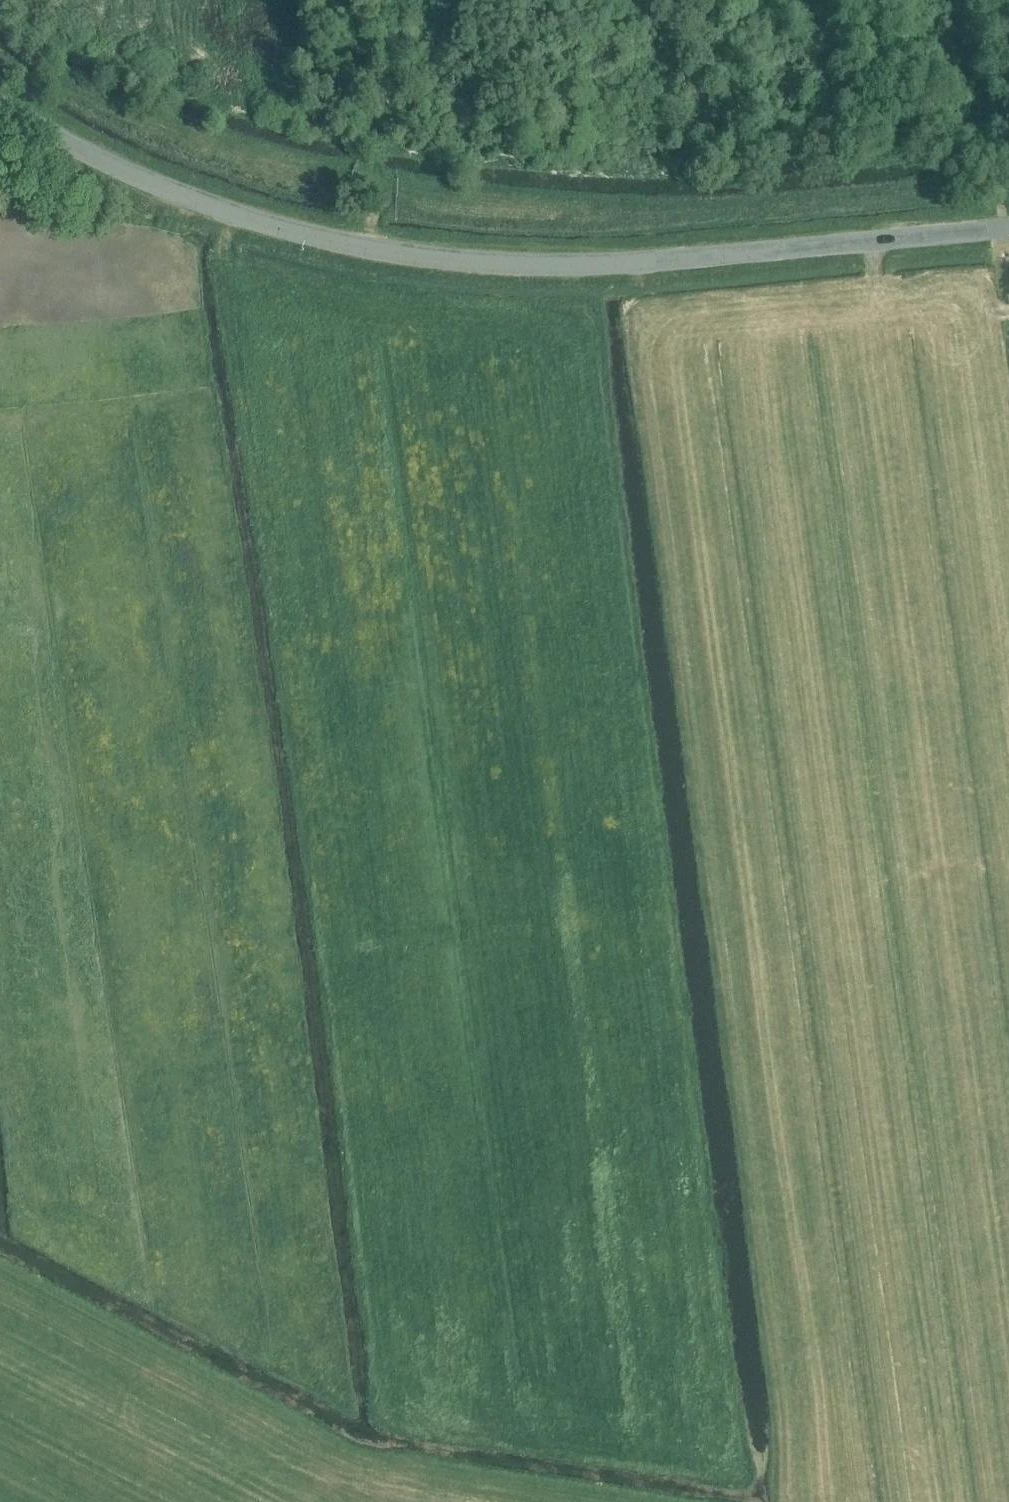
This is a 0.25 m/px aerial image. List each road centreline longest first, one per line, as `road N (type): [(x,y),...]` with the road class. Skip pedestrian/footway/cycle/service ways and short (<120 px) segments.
road 1 (tertiary): [(1008,232),(681,263),(532,268),(405,259),(289,234),(175,197),(0,108)]

